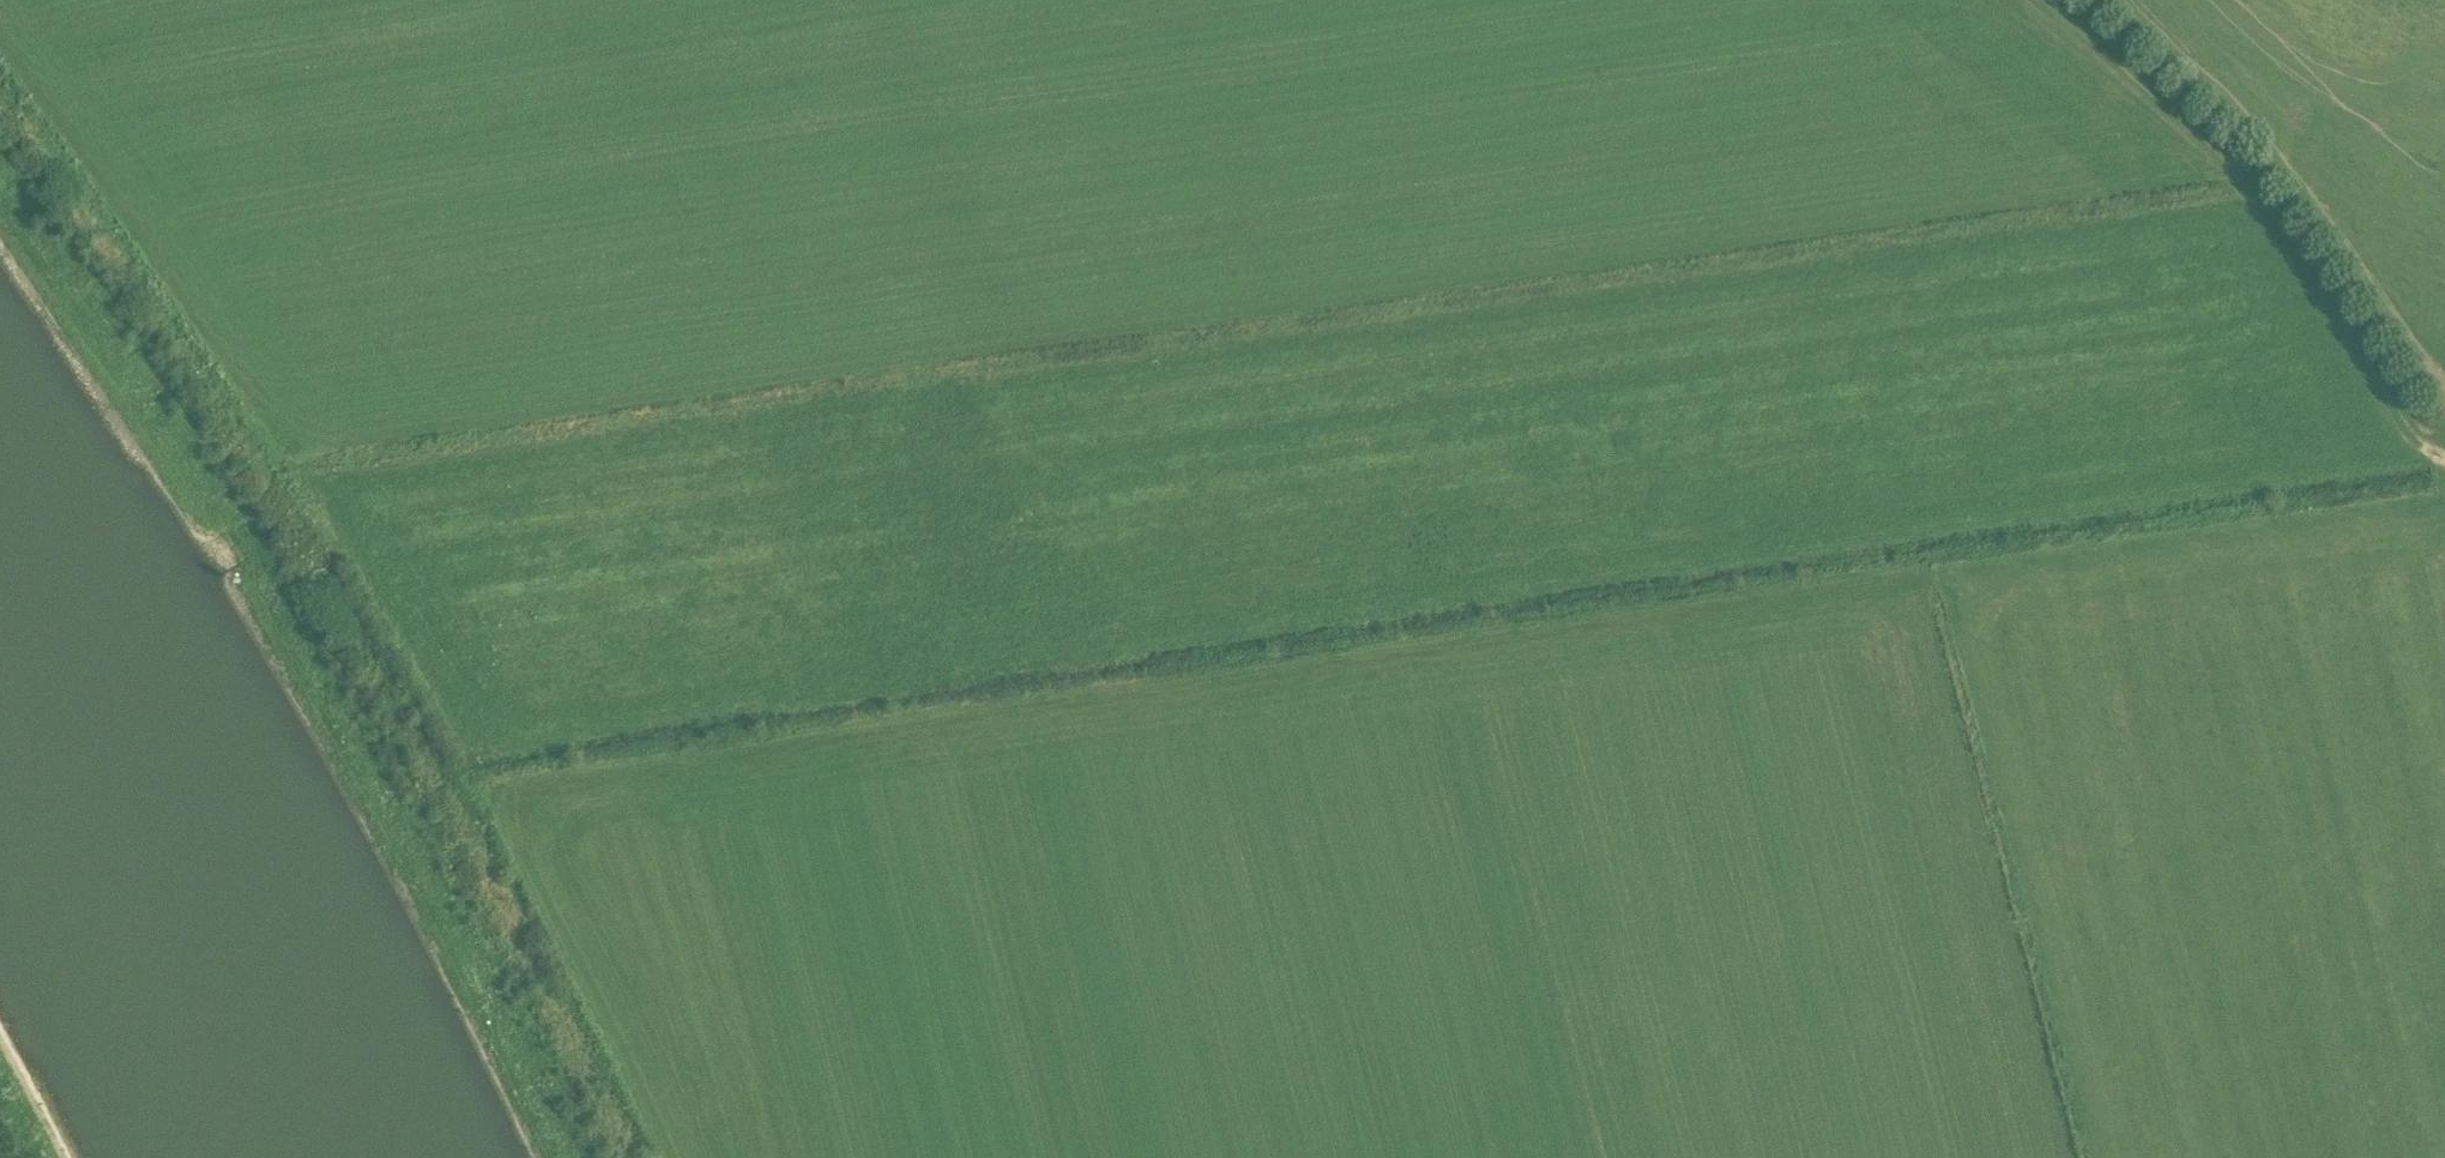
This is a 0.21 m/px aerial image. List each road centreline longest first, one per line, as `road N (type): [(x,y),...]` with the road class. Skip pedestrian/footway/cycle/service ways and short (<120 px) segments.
road 1 (track): [(2444,459),(2410,429),(2259,208),(2207,150),(2033,0)]

